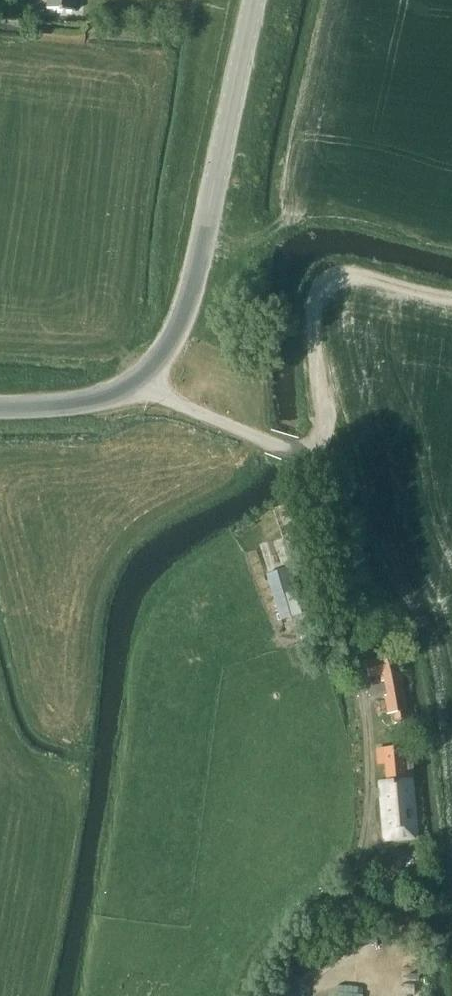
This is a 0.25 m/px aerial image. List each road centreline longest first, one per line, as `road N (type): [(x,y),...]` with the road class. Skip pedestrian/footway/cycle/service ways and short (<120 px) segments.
road 1 (secondary): [(190,296),(252,0)]
road 2 (secondary): [(190,296),(164,352),(120,390),(65,405),(0,406)]

